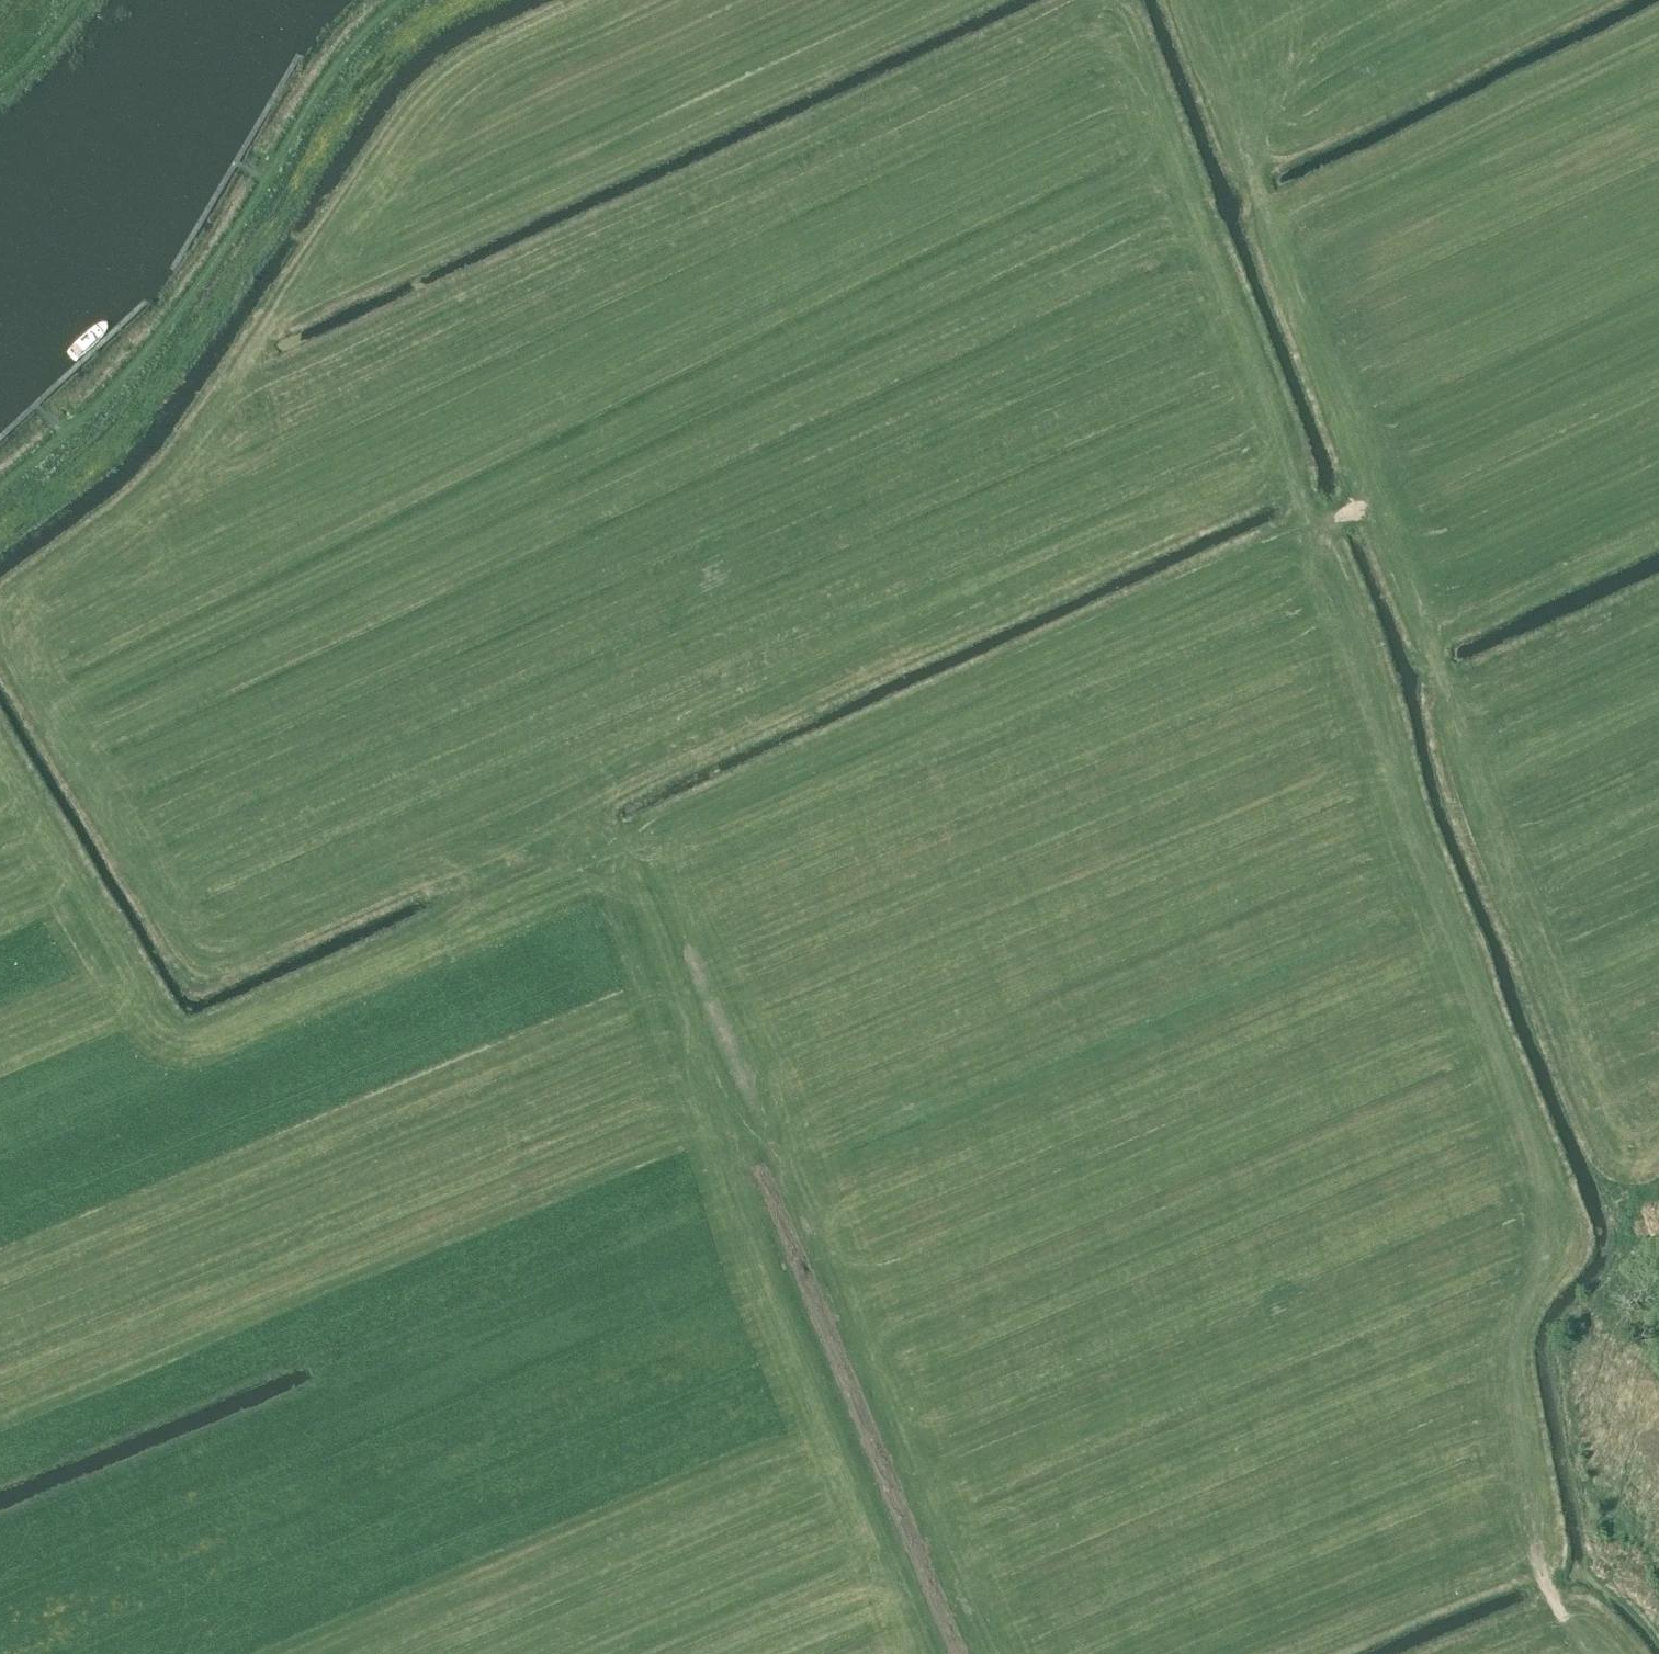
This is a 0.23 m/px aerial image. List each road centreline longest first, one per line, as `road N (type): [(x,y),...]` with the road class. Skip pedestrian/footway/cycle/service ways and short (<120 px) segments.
road 1 (track): [(957,1653),(772,1197)]

